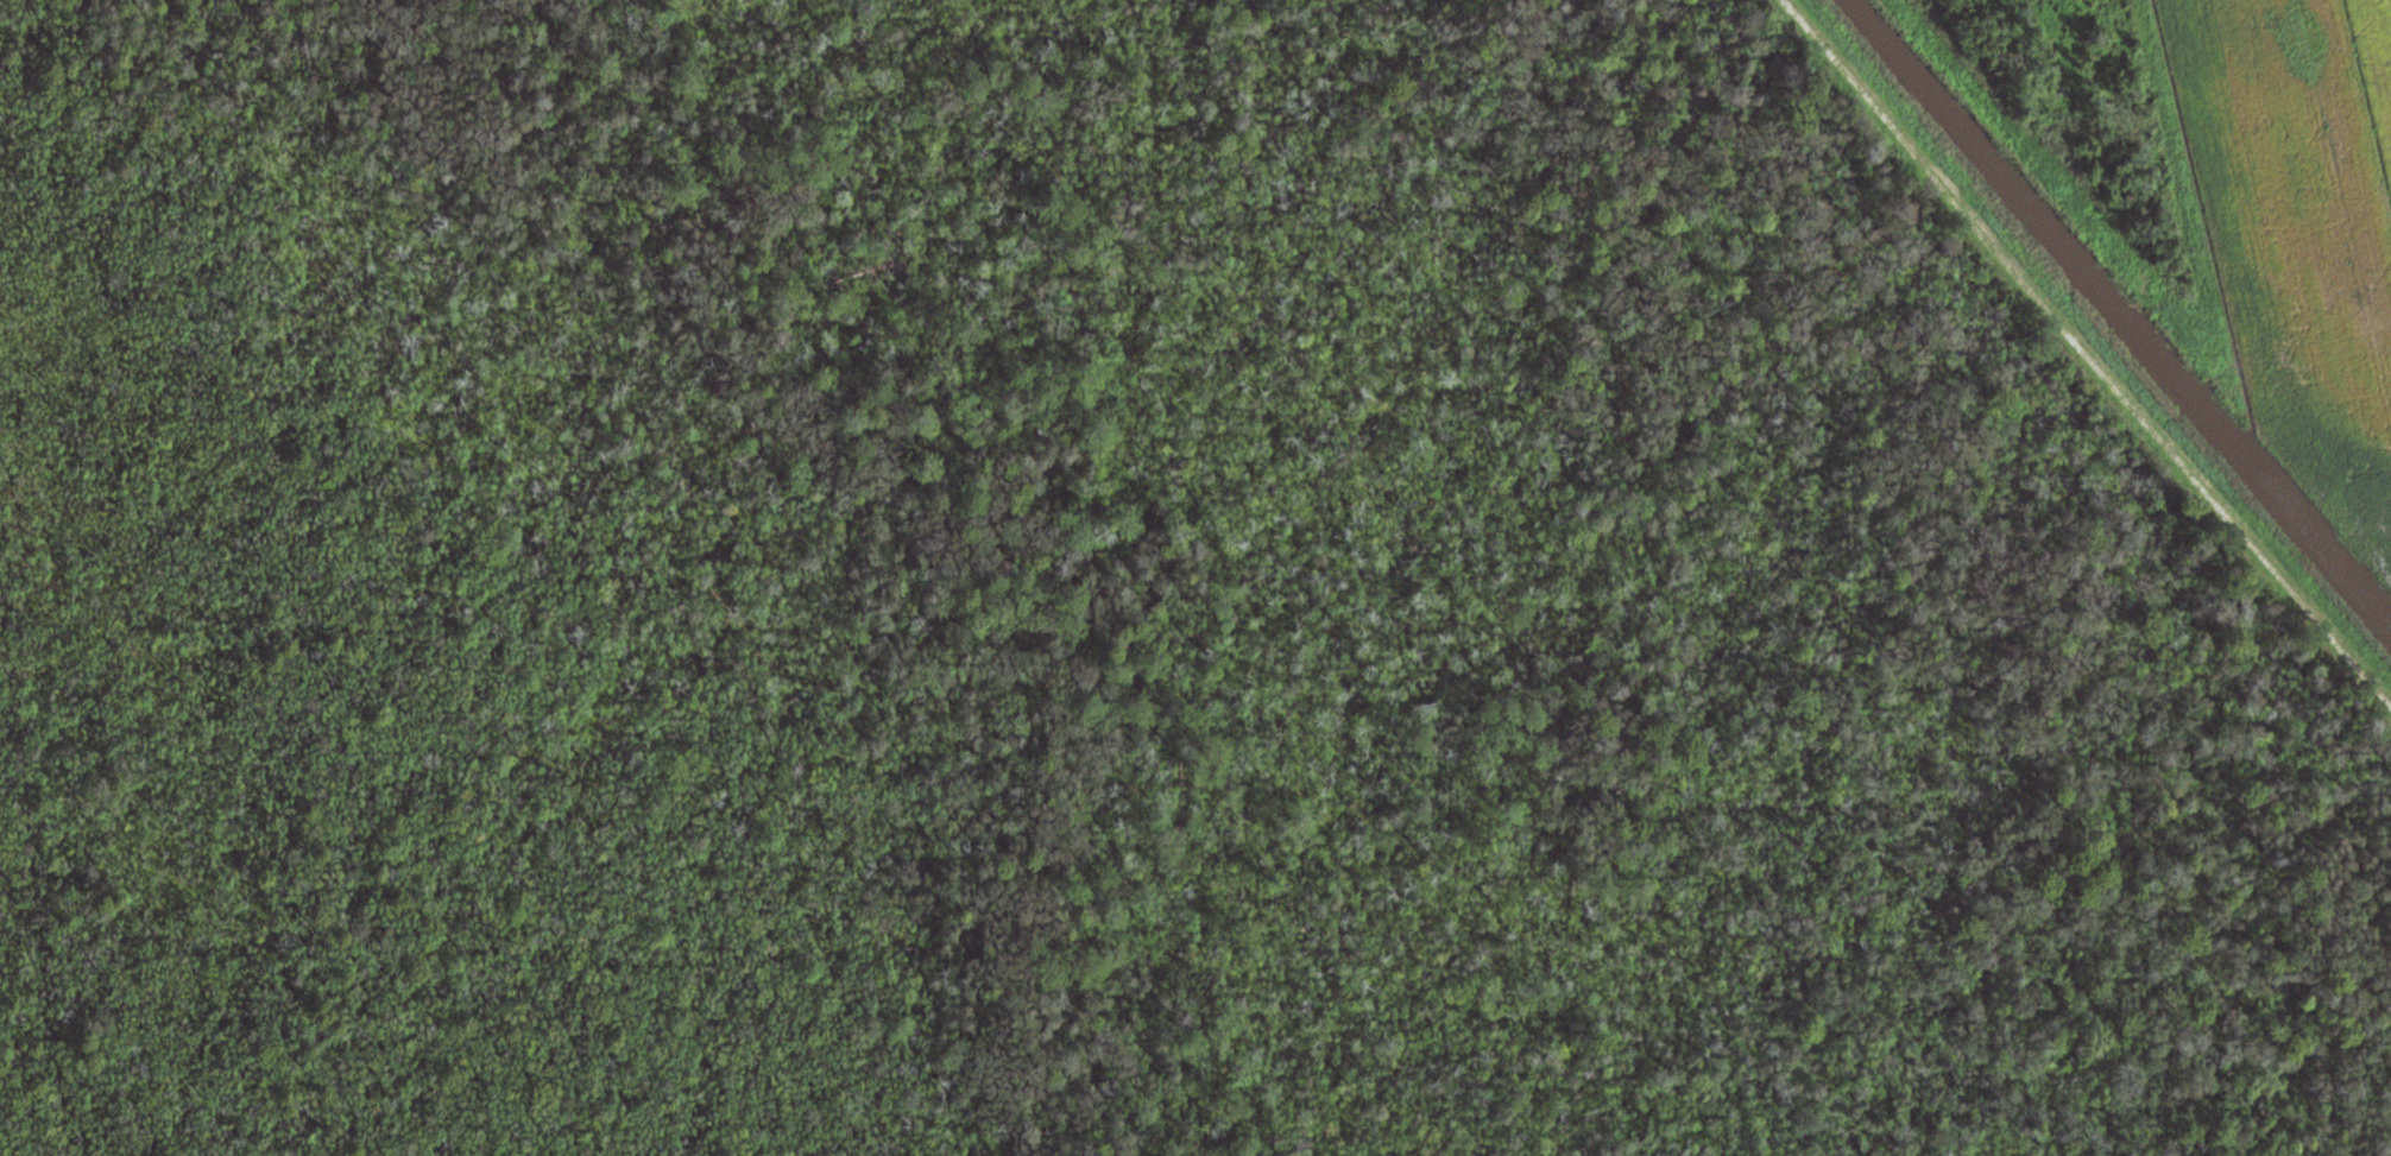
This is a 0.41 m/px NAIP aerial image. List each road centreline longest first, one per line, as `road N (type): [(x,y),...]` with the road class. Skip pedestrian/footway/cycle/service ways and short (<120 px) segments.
road 1 (residential): [(2390,635),(1804,0)]

